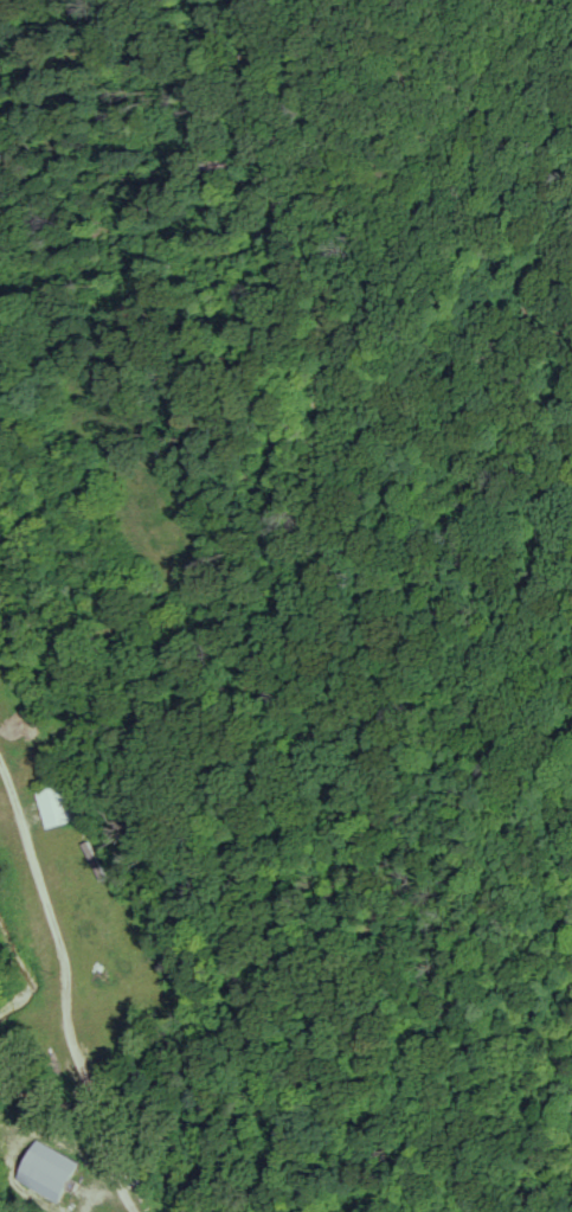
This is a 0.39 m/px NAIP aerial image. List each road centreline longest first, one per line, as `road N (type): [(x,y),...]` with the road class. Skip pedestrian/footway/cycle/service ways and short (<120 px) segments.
road 1 (residential): [(146,1211),(82,1053),(73,937),(30,822)]

